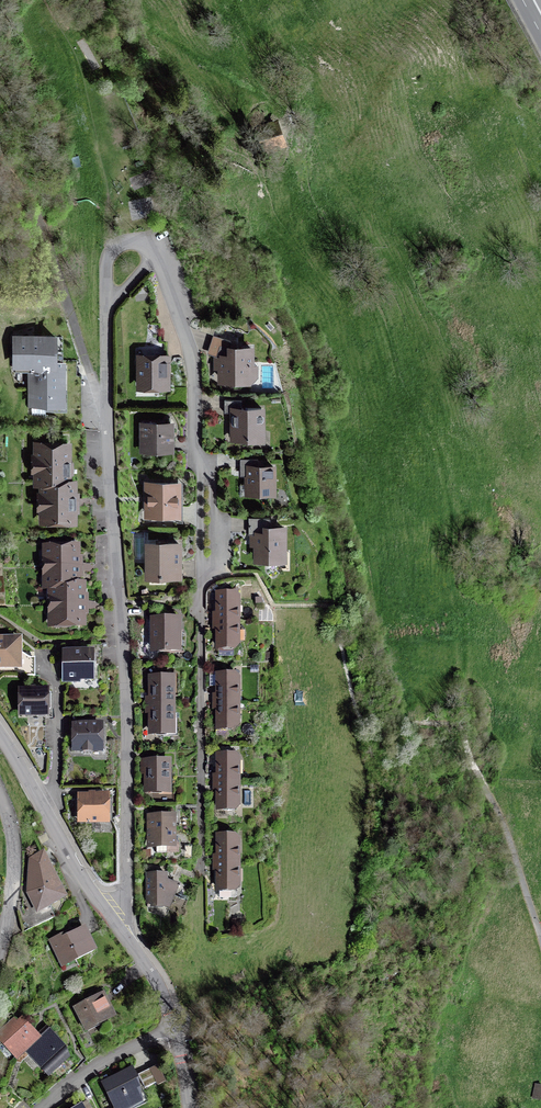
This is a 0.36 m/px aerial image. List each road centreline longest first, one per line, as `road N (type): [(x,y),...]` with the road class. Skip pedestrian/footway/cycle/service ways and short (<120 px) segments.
road 1 (residential): [(200,872),(201,597),(213,572),(213,479),(199,460),(194,363),(155,257)]
road 2 (residential): [(107,310),(127,714),(126,889),(112,919)]
road 3 (track): [(120,241),(74,58),(46,0)]
road 4 (residential): [(112,919),(0,734)]
road 5 (residential): [(0,953),(15,844),(0,797)]
road 6 (residential): [(44,1107),(110,1058),(177,1036)]
road 7 (residential): [(177,1036),(165,995),(112,919)]

